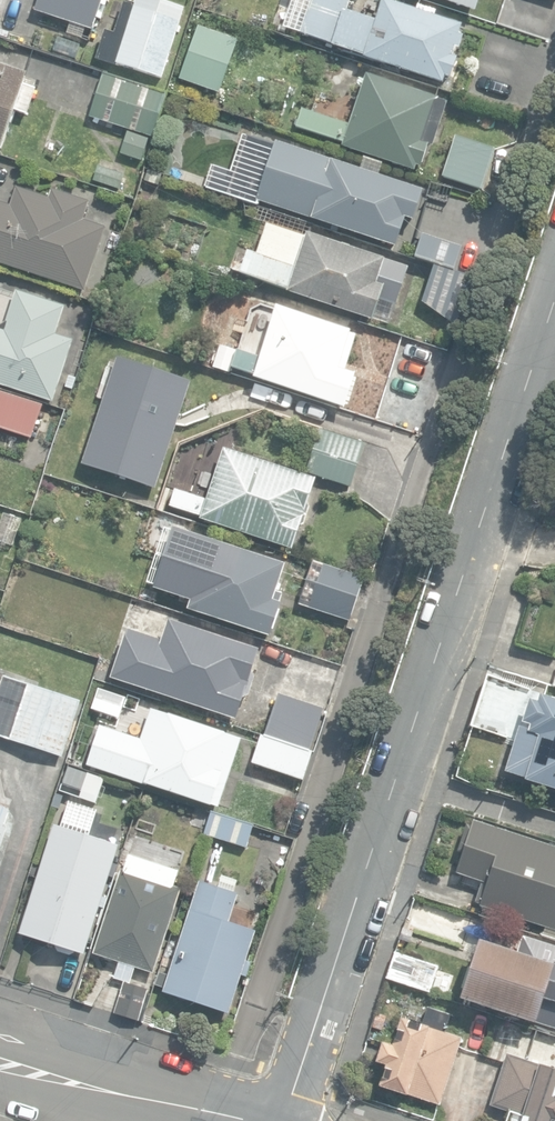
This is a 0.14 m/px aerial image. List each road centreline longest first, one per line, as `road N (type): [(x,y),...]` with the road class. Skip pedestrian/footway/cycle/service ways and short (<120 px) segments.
road 1 (residential): [(281,1120),(554,295)]
road 2 (tertiary): [(249,1120),(0,1055)]

